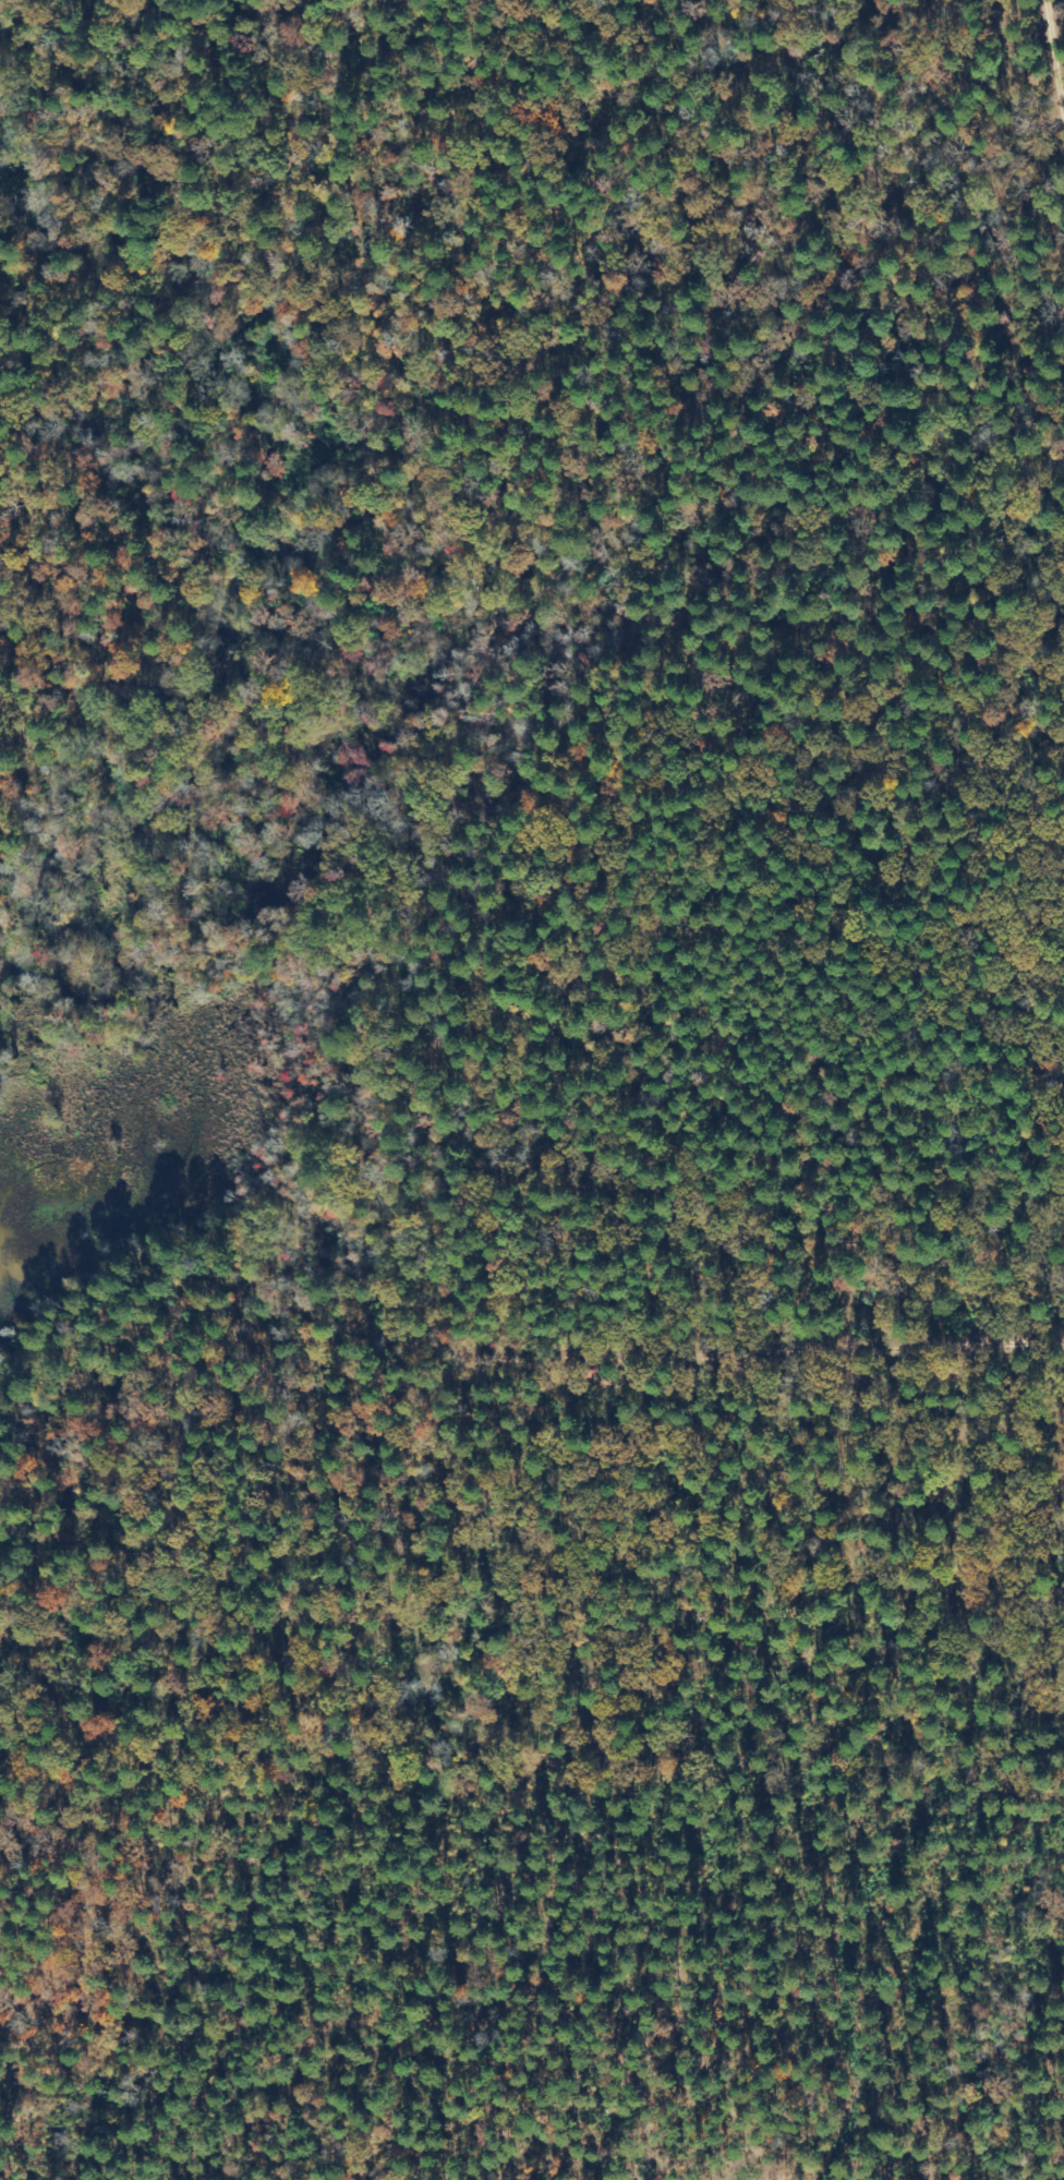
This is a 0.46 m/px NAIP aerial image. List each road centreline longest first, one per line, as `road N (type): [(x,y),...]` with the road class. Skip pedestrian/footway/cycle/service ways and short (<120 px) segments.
road 1 (residential): [(181,1281),(387,1349),(637,1388),(964,1388),(1063,1369)]
road 2 (residential): [(974,0),(1063,225)]

